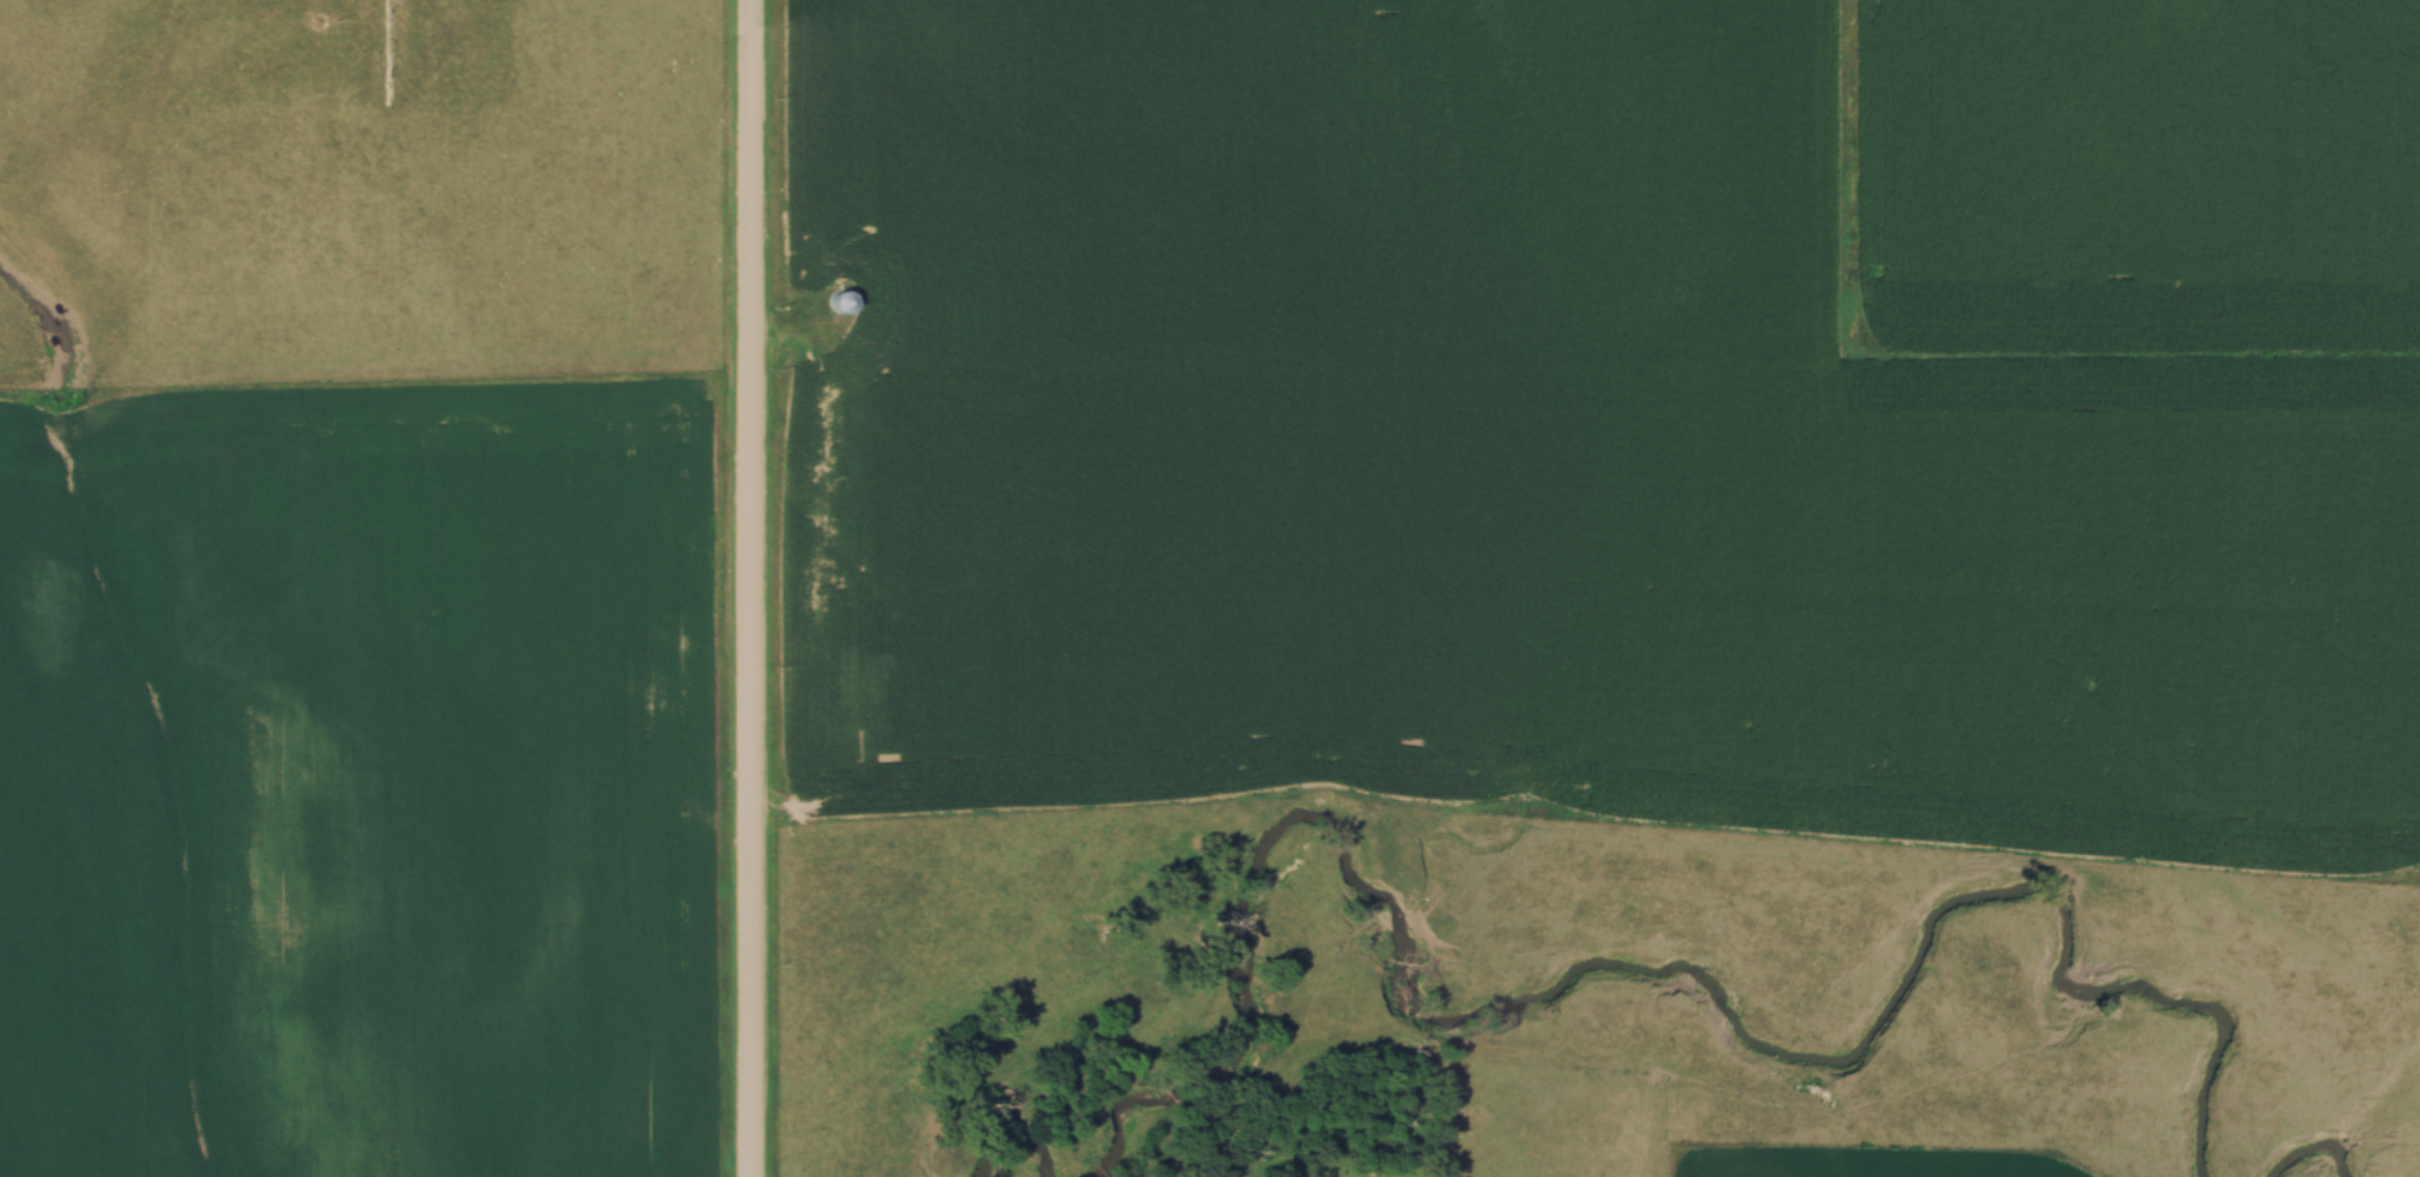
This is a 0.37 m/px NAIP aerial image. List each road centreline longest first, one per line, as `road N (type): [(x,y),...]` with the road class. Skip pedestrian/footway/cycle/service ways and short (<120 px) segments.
road 1 (residential): [(753,1176),(751,0)]

